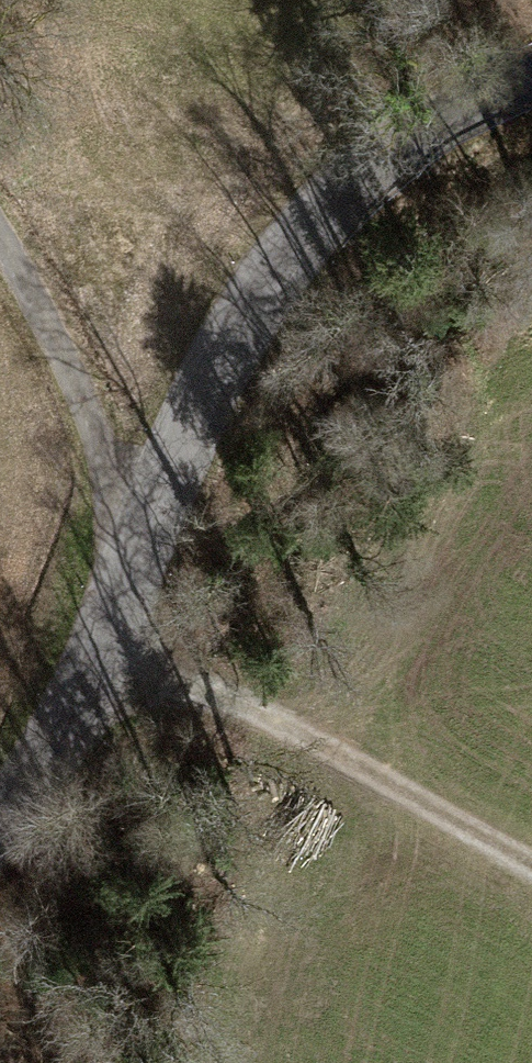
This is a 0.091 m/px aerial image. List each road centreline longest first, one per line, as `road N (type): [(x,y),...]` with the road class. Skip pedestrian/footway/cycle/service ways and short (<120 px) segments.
road 1 (unclassified): [(109,631),(284,261),(454,121),(531,92)]
road 2 (track): [(109,631),(325,742),(531,864)]
road 3 (unclassified): [(109,631),(111,483),(87,400),(0,244)]
road 4 (unclassified): [(0,804),(109,631)]

